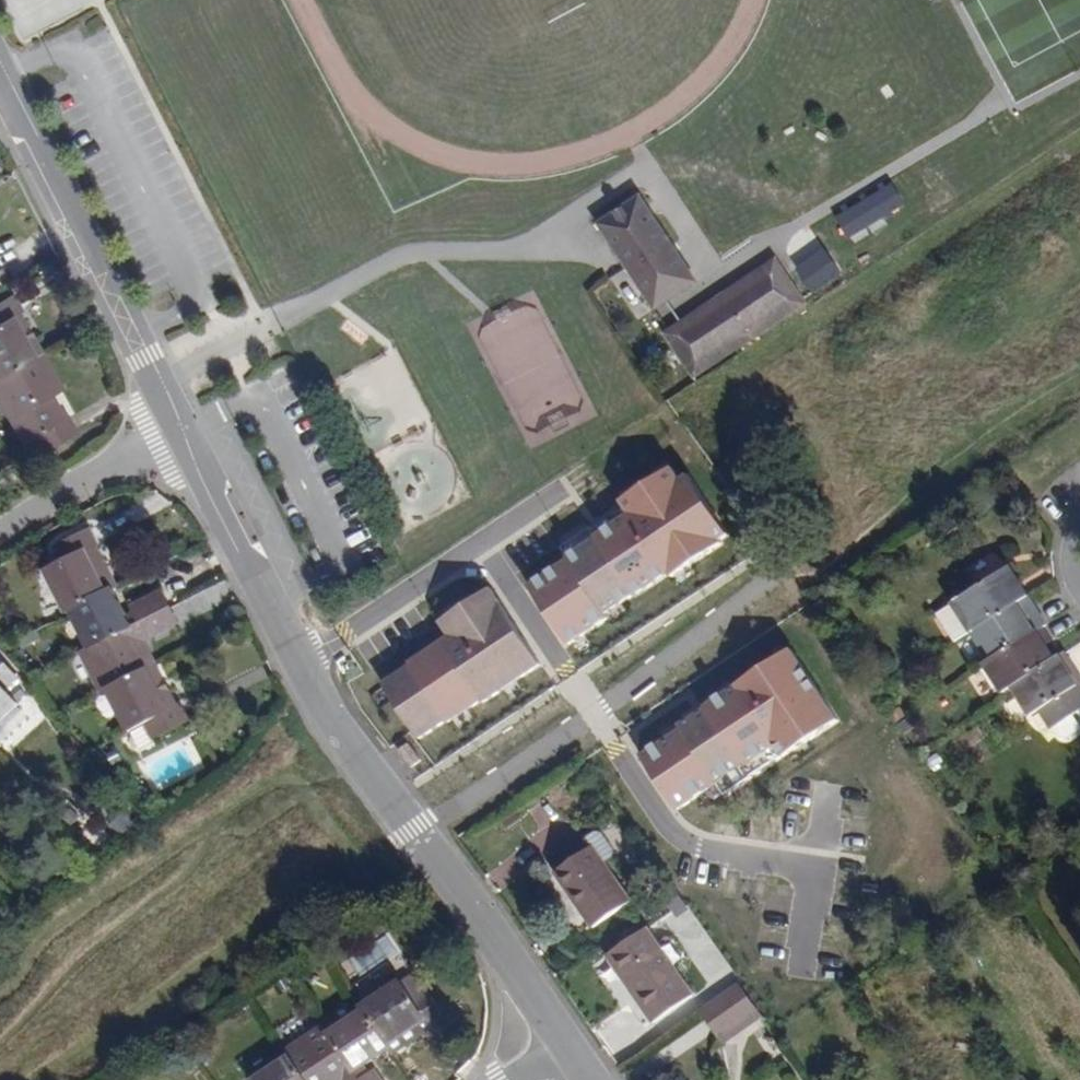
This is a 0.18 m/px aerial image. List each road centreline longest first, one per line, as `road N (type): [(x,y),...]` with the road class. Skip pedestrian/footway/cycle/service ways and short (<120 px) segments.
road 1 (unclassified): [(180,428),(327,713),(569,1046)]
road 2 (unclassified): [(0,63),(180,428)]
road 3 (residential): [(0,533),(180,428)]

